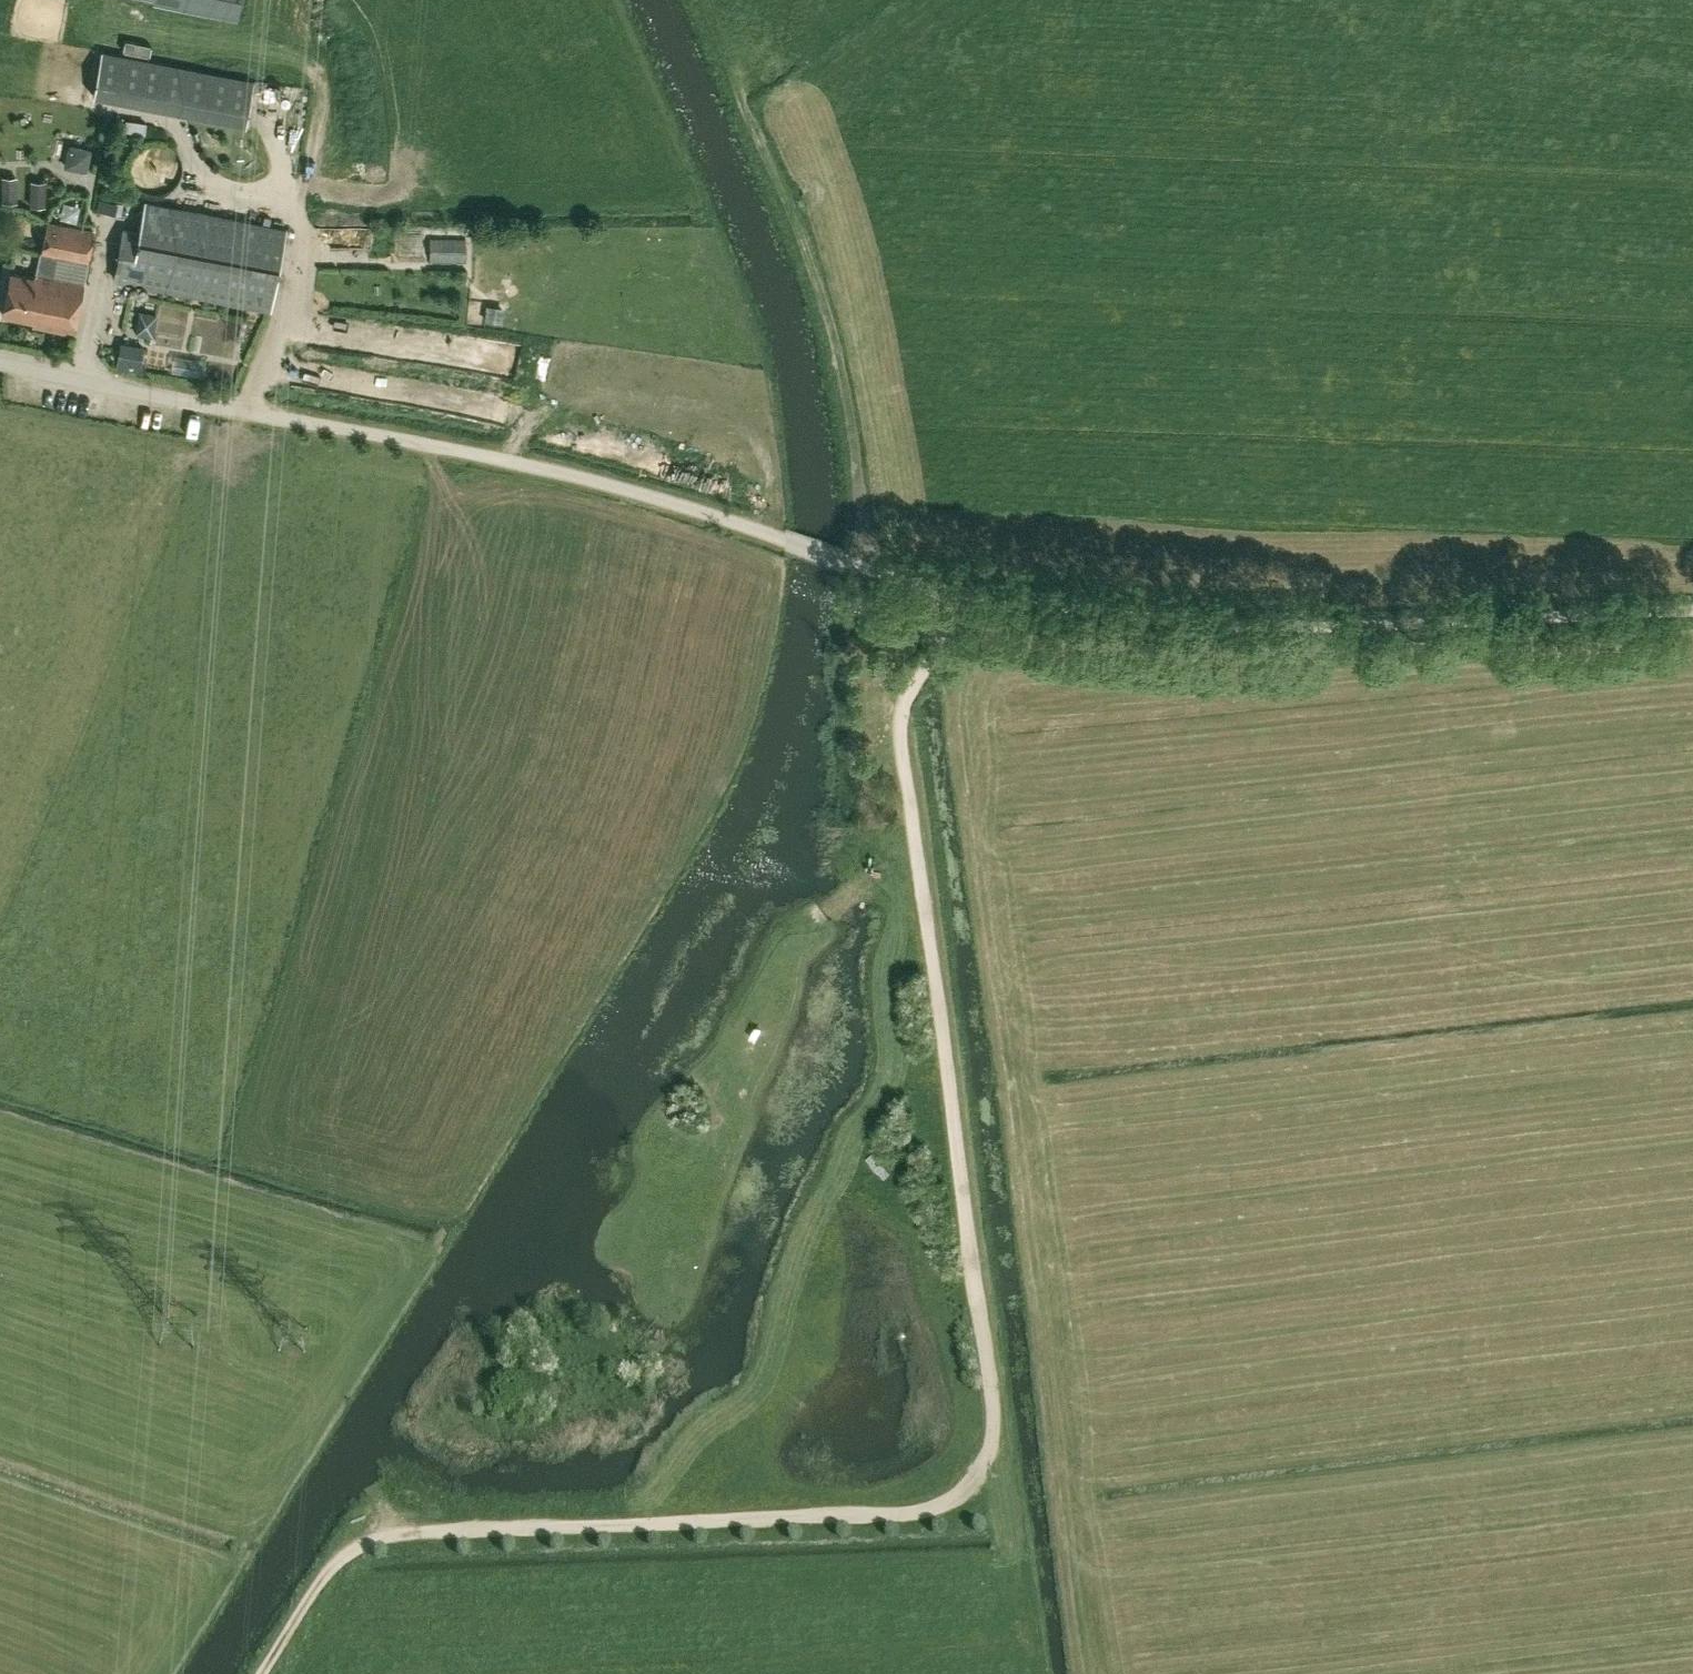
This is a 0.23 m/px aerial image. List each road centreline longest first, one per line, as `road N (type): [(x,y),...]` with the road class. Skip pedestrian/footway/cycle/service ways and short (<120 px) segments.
road 1 (track): [(936,587),(936,658),(906,697),(899,725),(992,1393),(982,1468),(935,1507),(878,1516),(368,1536),(332,1564),(264,1673)]
road 2 (track): [(1692,613),(1287,630),(936,587)]
road 3 (track): [(936,587),(657,495),(265,415)]
road 4 (unclassified): [(265,415),(0,363)]

